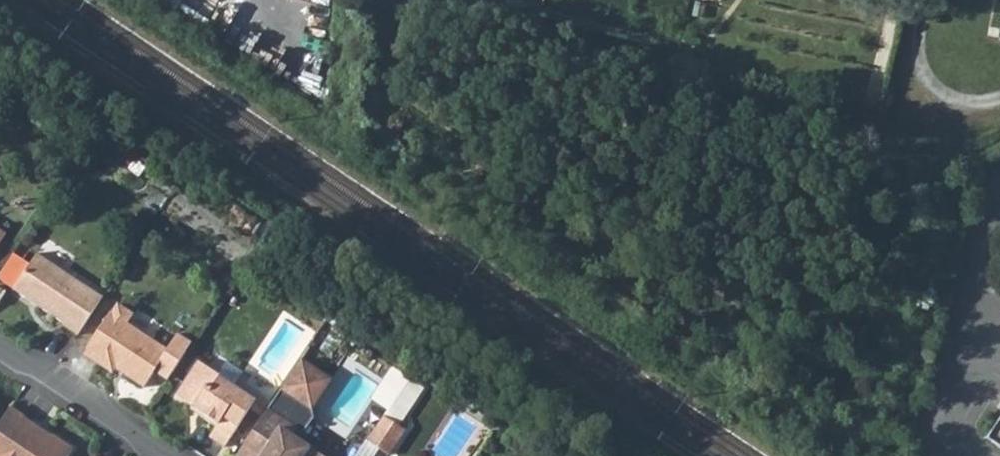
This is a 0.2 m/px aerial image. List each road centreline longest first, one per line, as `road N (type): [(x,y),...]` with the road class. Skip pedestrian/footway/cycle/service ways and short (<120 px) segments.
road 1 (residential): [(163,455),(0,349)]

